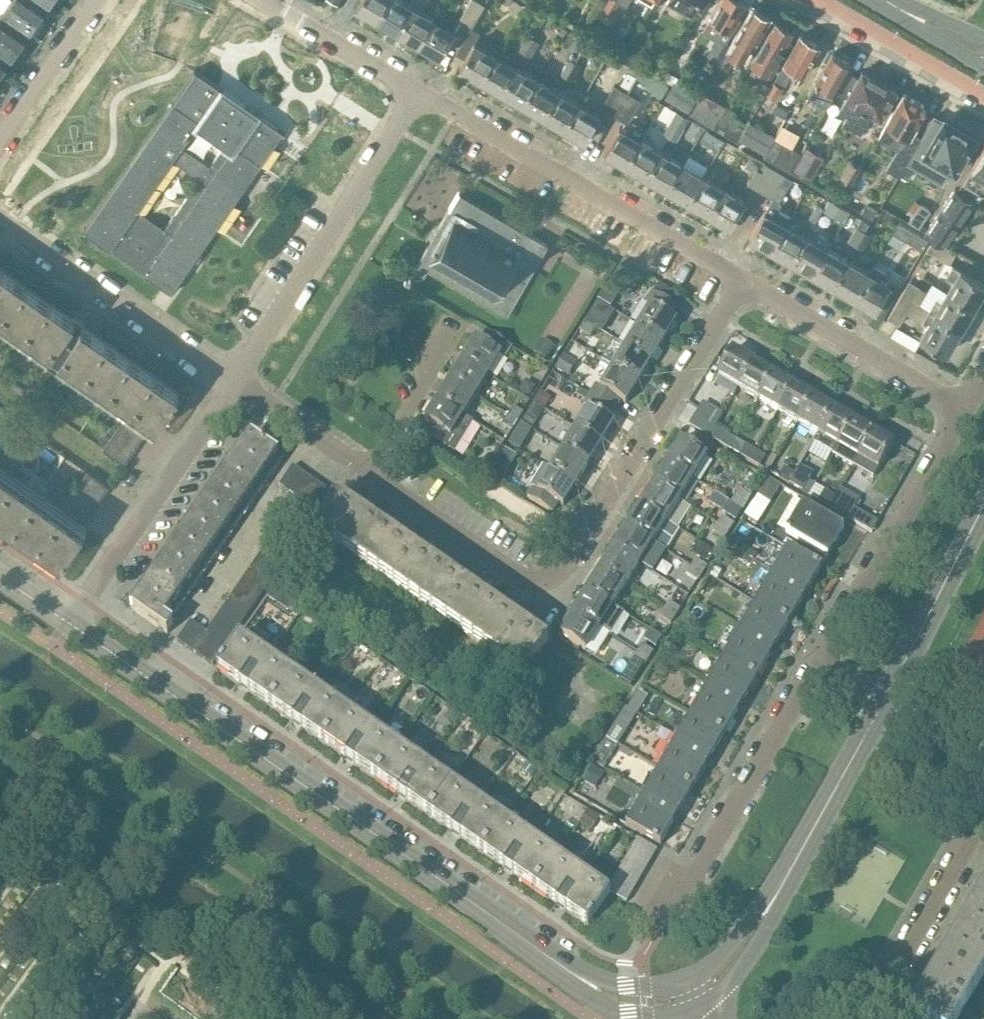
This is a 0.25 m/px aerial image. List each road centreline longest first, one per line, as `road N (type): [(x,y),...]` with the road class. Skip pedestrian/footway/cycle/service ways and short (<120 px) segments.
road 1 (tertiary): [(693,996),(647,1002),(594,988),(69,624)]
road 2 (residential): [(367,475),(527,583),(556,583),(742,282)]
road 3 (residential): [(742,282),(417,94)]
road 4 (tertiary): [(693,996),(724,972),(766,916),(884,703)]
road 5 (residential): [(235,379),(417,94)]
road 6 (residential): [(662,923),(818,665)]
road 7 (residential): [(69,624),(235,379)]
road 8 (residential): [(818,665),(965,412)]
road 9 (residential): [(0,216),(235,379)]
road 10 (residential): [(965,412),(742,282)]
road 11 (residential): [(882,1018),(877,1000),(983,816)]
road 12 (tertiary): [(884,703),(983,510)]
road 13 (residential): [(820,0),(983,97)]
road 14 (residential): [(417,94),(258,0)]
road 15 (residential): [(367,475),(457,327)]
road 16 (residential): [(0,139),(99,0)]
road 17 (residential): [(235,379),(367,475)]

